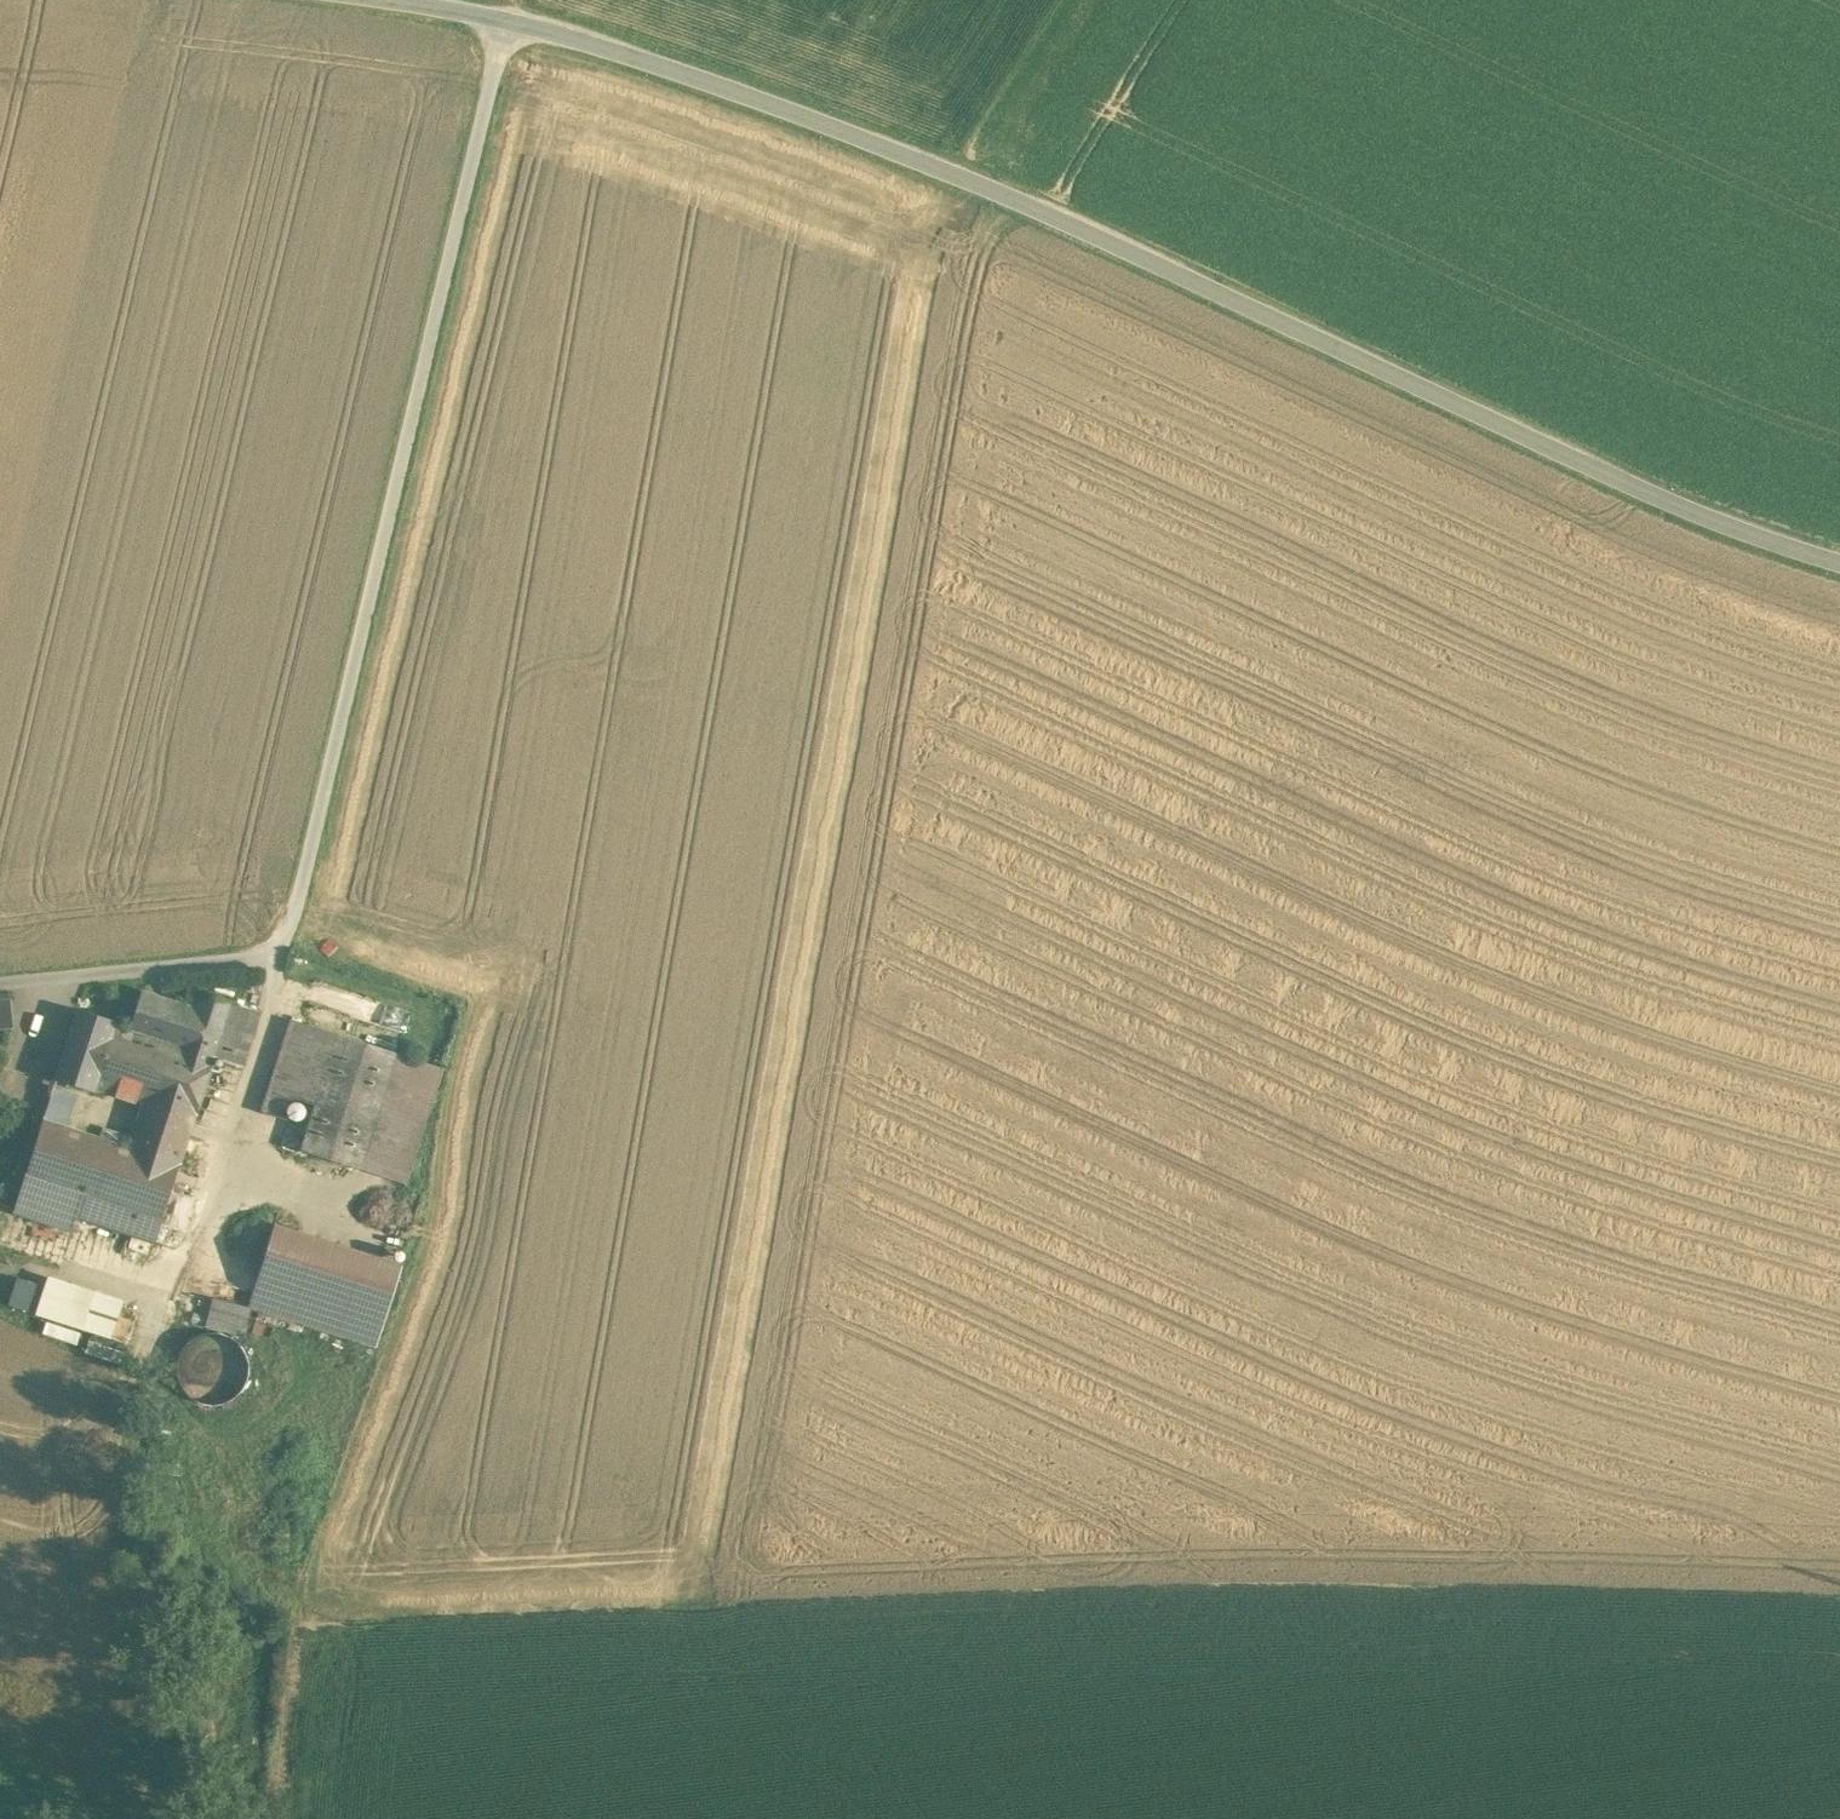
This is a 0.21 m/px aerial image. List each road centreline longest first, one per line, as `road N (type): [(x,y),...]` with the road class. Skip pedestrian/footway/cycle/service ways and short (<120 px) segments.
road 1 (tertiary): [(1839,557),(1758,533),(1001,187),(750,87),(522,15),(399,0)]
road 2 (track): [(522,15),(295,948),(0,984)]
road 3 (track): [(295,948),(209,1246)]
road 4 (track): [(231,1168),(385,1217)]

